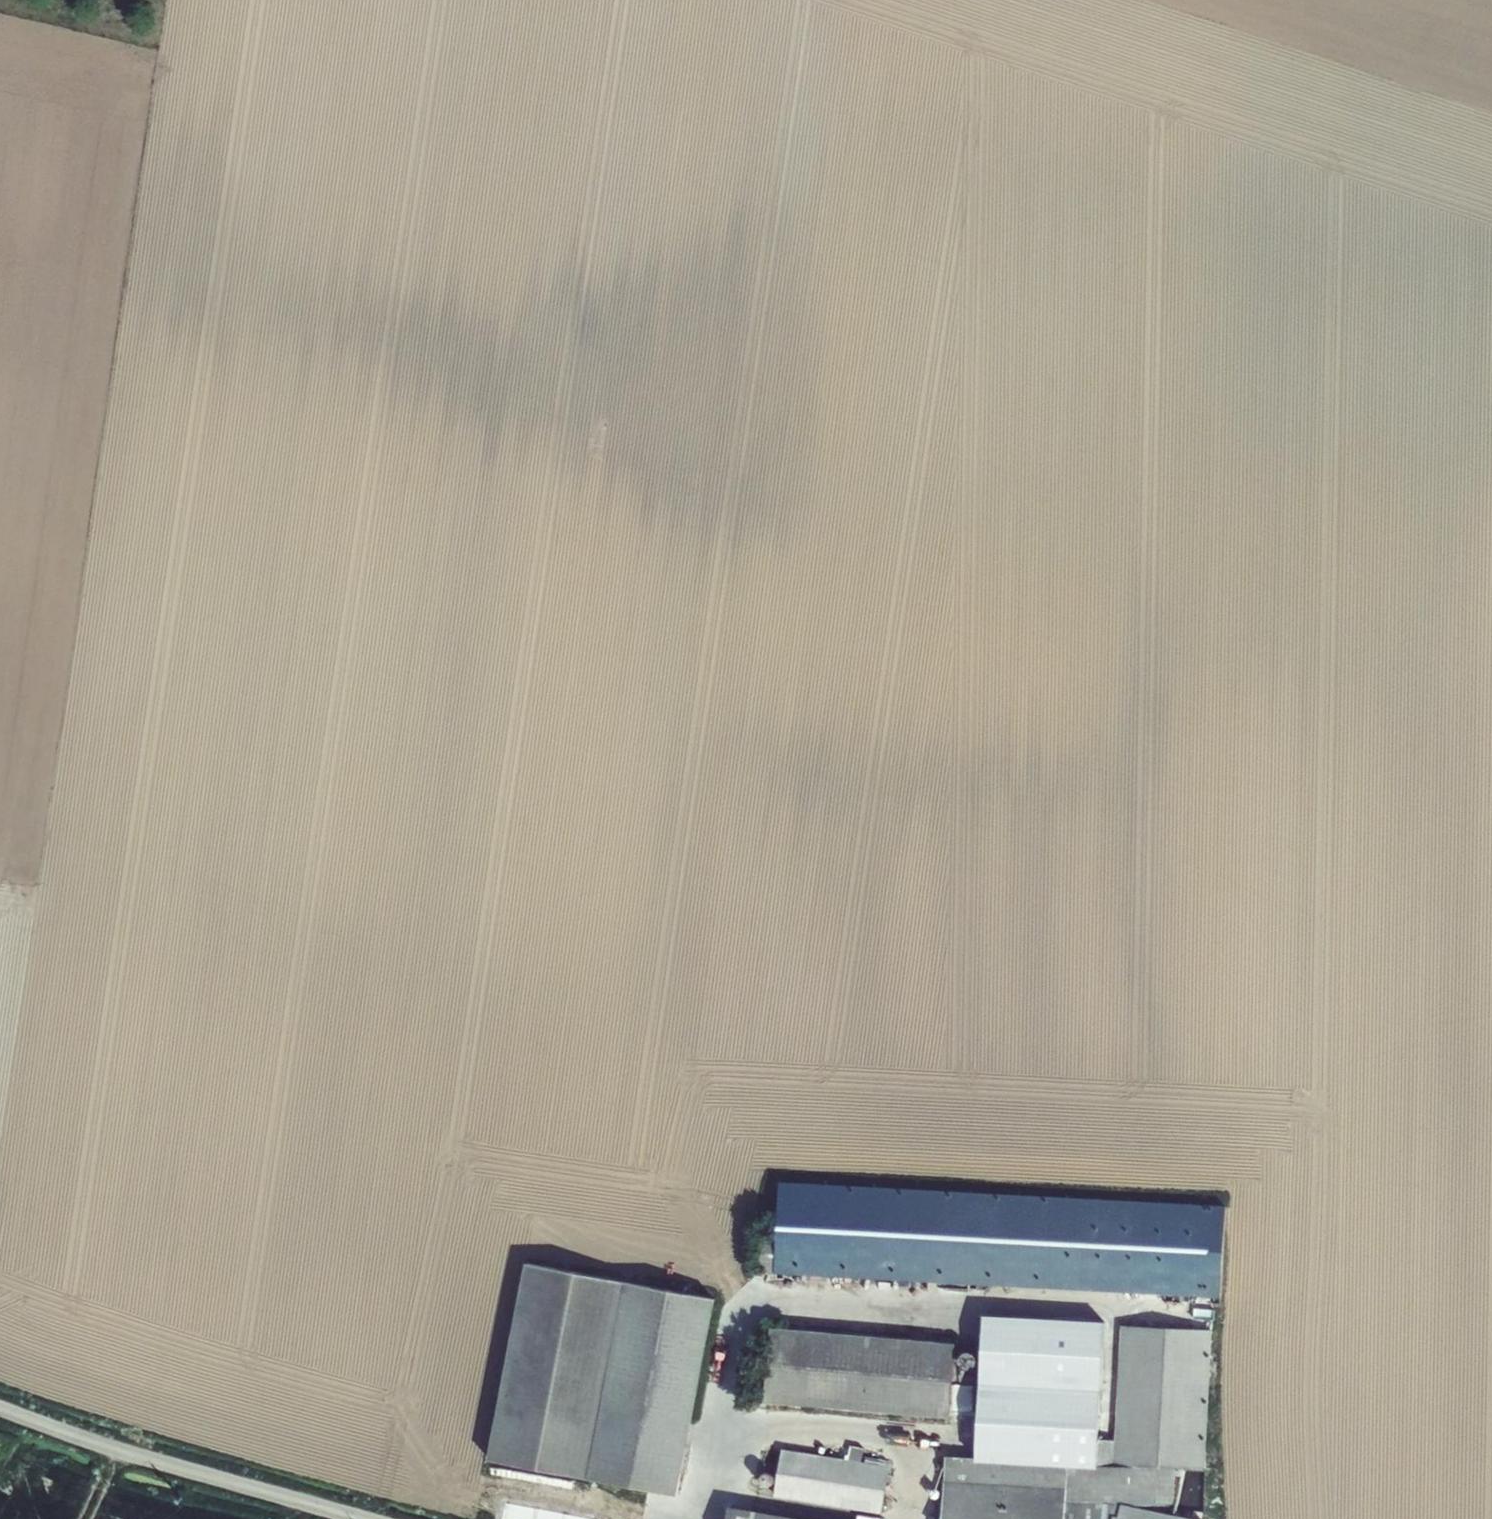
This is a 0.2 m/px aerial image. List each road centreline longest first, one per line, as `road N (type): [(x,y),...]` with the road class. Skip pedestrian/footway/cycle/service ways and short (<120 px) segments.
road 1 (unclassified): [(0,1408),(365,1518)]

